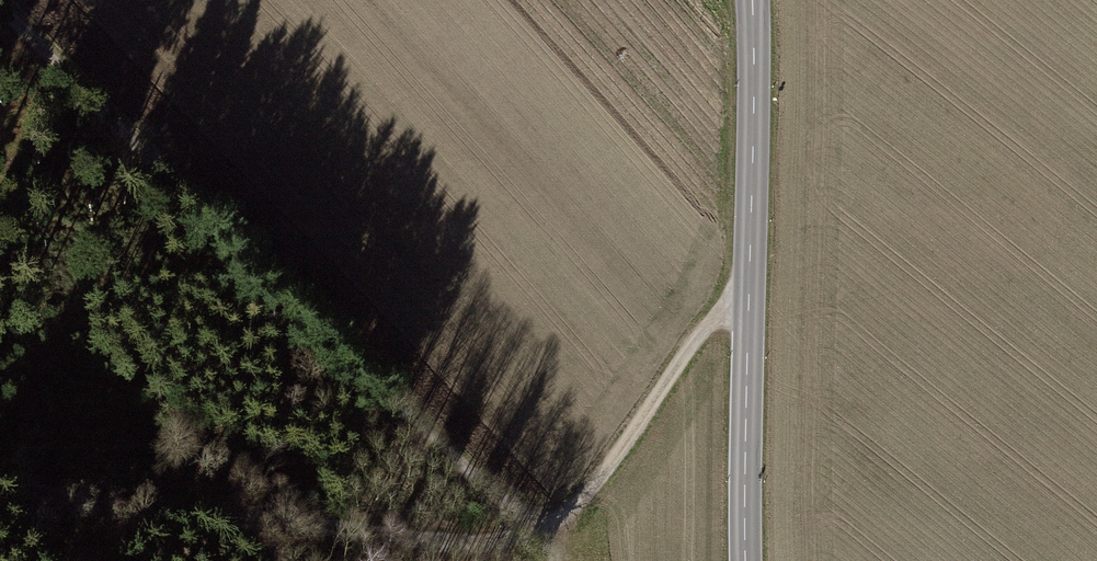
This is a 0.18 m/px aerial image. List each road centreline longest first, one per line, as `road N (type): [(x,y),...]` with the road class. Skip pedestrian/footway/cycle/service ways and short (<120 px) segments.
road 1 (track): [(0,464),(394,540),(517,539),(581,504),(746,277)]
road 2 (track): [(0,50),(338,398),(546,528),(556,560)]
road 3 (tertiary): [(749,560),(753,0)]

